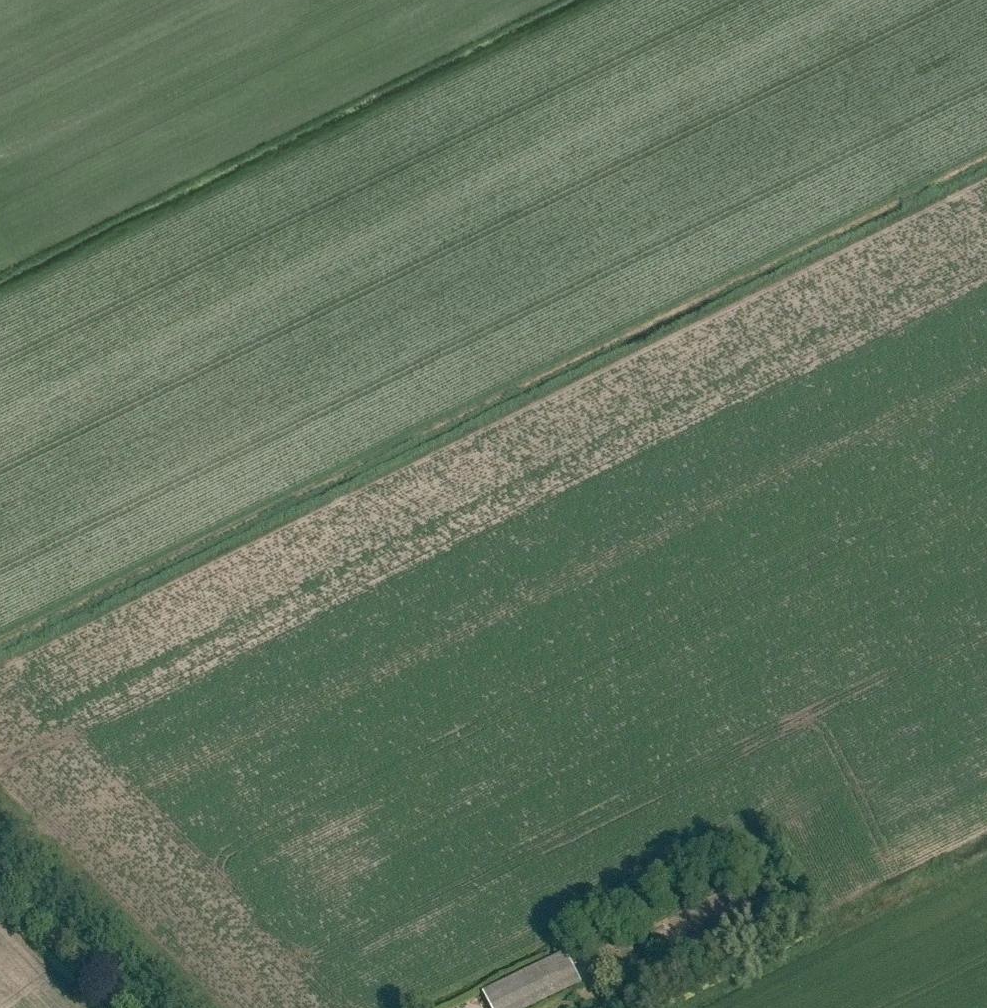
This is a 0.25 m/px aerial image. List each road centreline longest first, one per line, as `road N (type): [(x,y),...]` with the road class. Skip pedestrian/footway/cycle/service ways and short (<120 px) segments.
road 1 (unclassified): [(130,1007),(0,879)]

